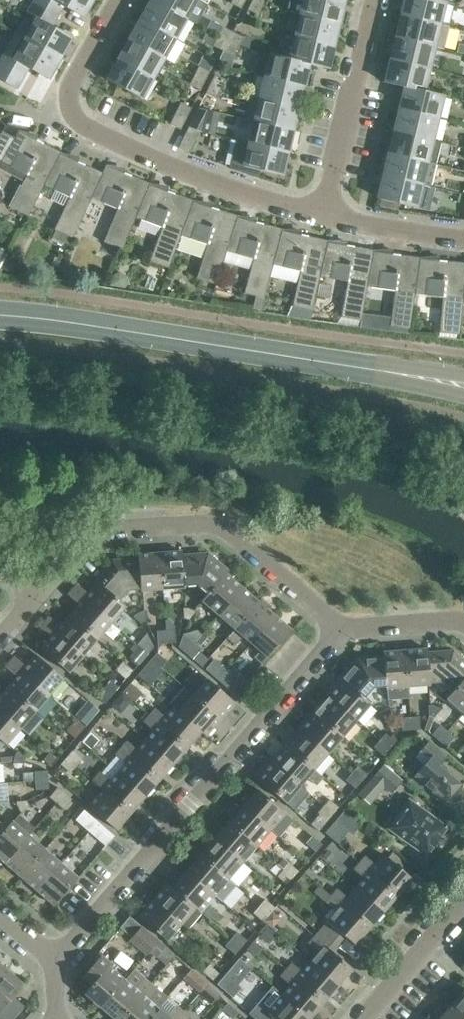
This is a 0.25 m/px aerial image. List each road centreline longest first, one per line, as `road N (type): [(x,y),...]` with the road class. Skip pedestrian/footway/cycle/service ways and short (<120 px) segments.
road 1 (unclassified): [(54,960),(340,627)]
road 2 (secondary): [(0,313),(137,326),(411,375)]
road 3 (residential): [(329,212),(234,190),(91,132),(72,116),(71,81),(116,0)]
road 4 (unclassified): [(37,595),(102,531),(207,524),(226,530),(340,627)]
road 5 (residential): [(329,212),(373,0)]
road 6 (unclassified): [(372,1018),(463,905)]
road 7 (residential): [(463,234),(329,212)]
road 8 (unclassified): [(340,627),(463,623)]

